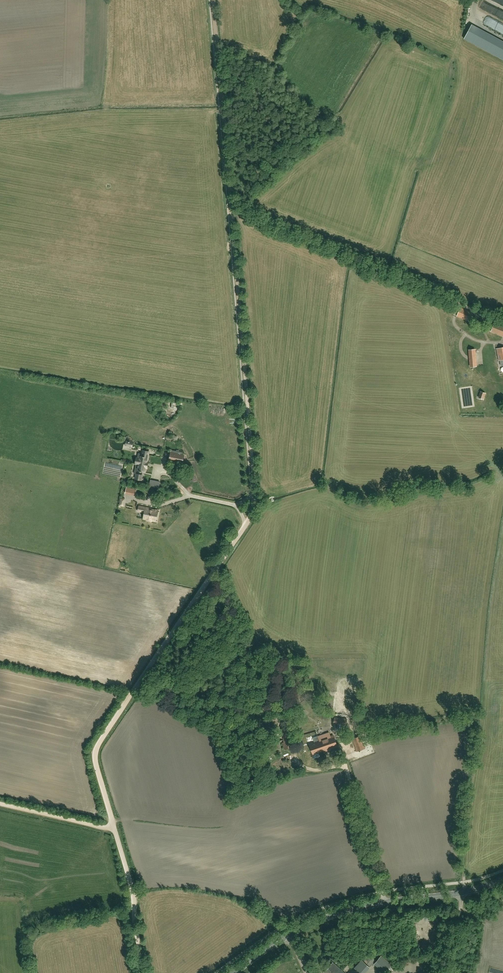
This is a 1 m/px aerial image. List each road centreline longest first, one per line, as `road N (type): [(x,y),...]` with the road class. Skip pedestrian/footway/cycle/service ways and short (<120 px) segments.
road 1 (track): [(230,211),(253,506),(97,747),(115,828)]
road 2 (track): [(502,524),(464,882)]
road 3 (track): [(502,323),(230,211)]
road 4 (secondary): [(235,972),(330,917),(463,893)]
road 5 (track): [(213,0),(230,211)]
road 6 (track): [(115,828),(145,972)]
road 7 (track): [(343,755),(382,892)]

